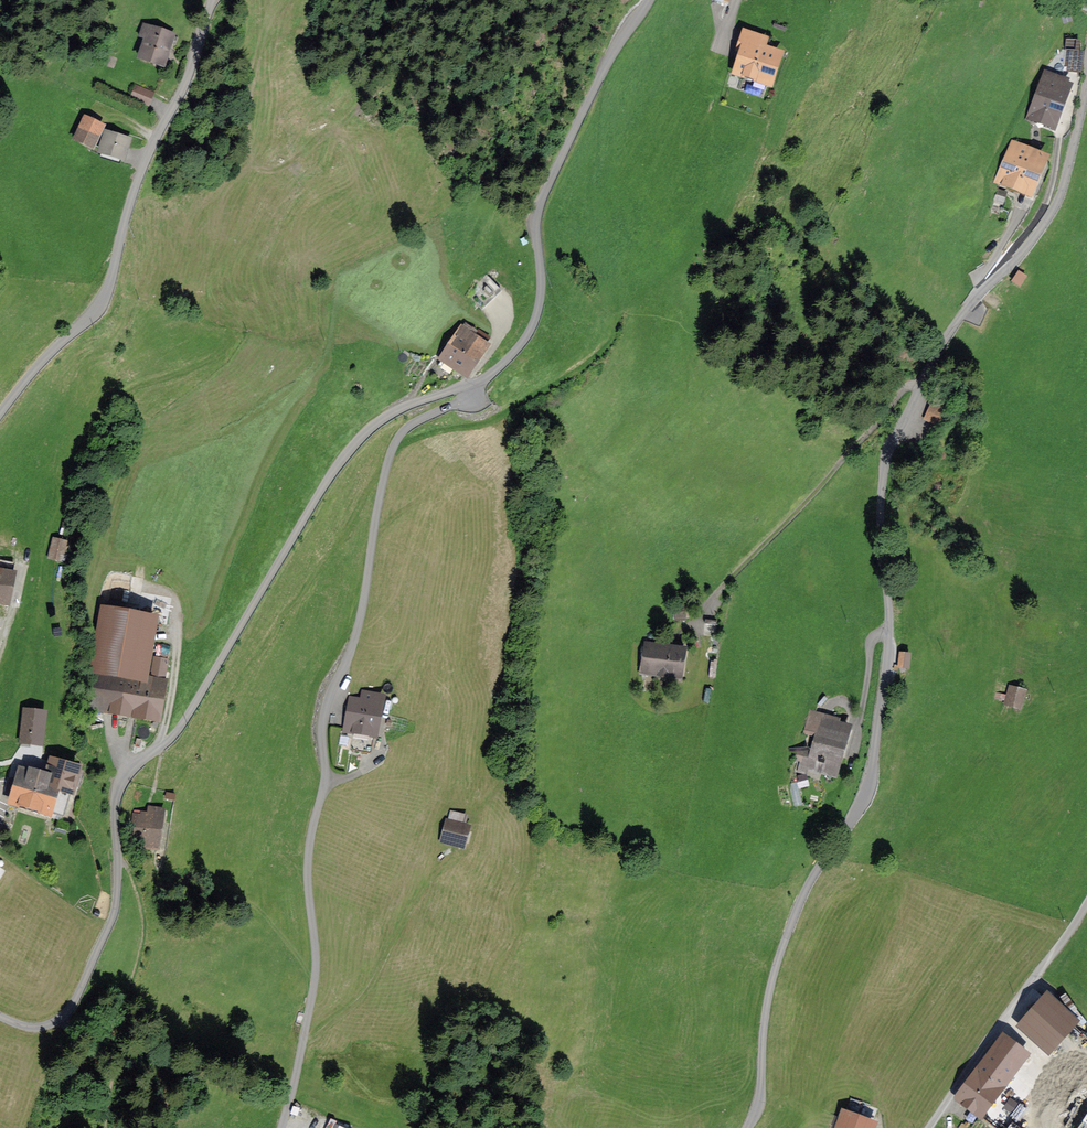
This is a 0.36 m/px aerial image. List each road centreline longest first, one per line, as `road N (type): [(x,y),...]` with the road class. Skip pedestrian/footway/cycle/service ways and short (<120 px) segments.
road 1 (unclassified): [(0,1016),(30,1028),(51,1025),(76,1003),(113,918),(118,788),(180,726),(351,447),(413,403),(490,375),(520,346),(539,295),(545,192),(614,54),(650,0)]
road 2 (unclassified): [(748,1127),(782,953),(865,793),(877,747),(888,630),(879,519),(886,459),(938,348),(1050,217),(1086,62)]
road 3 (track): [(300,1048),(349,1012),(376,979),(422,888),(462,851)]
road 4 (track): [(162,746),(177,675),(165,624)]

